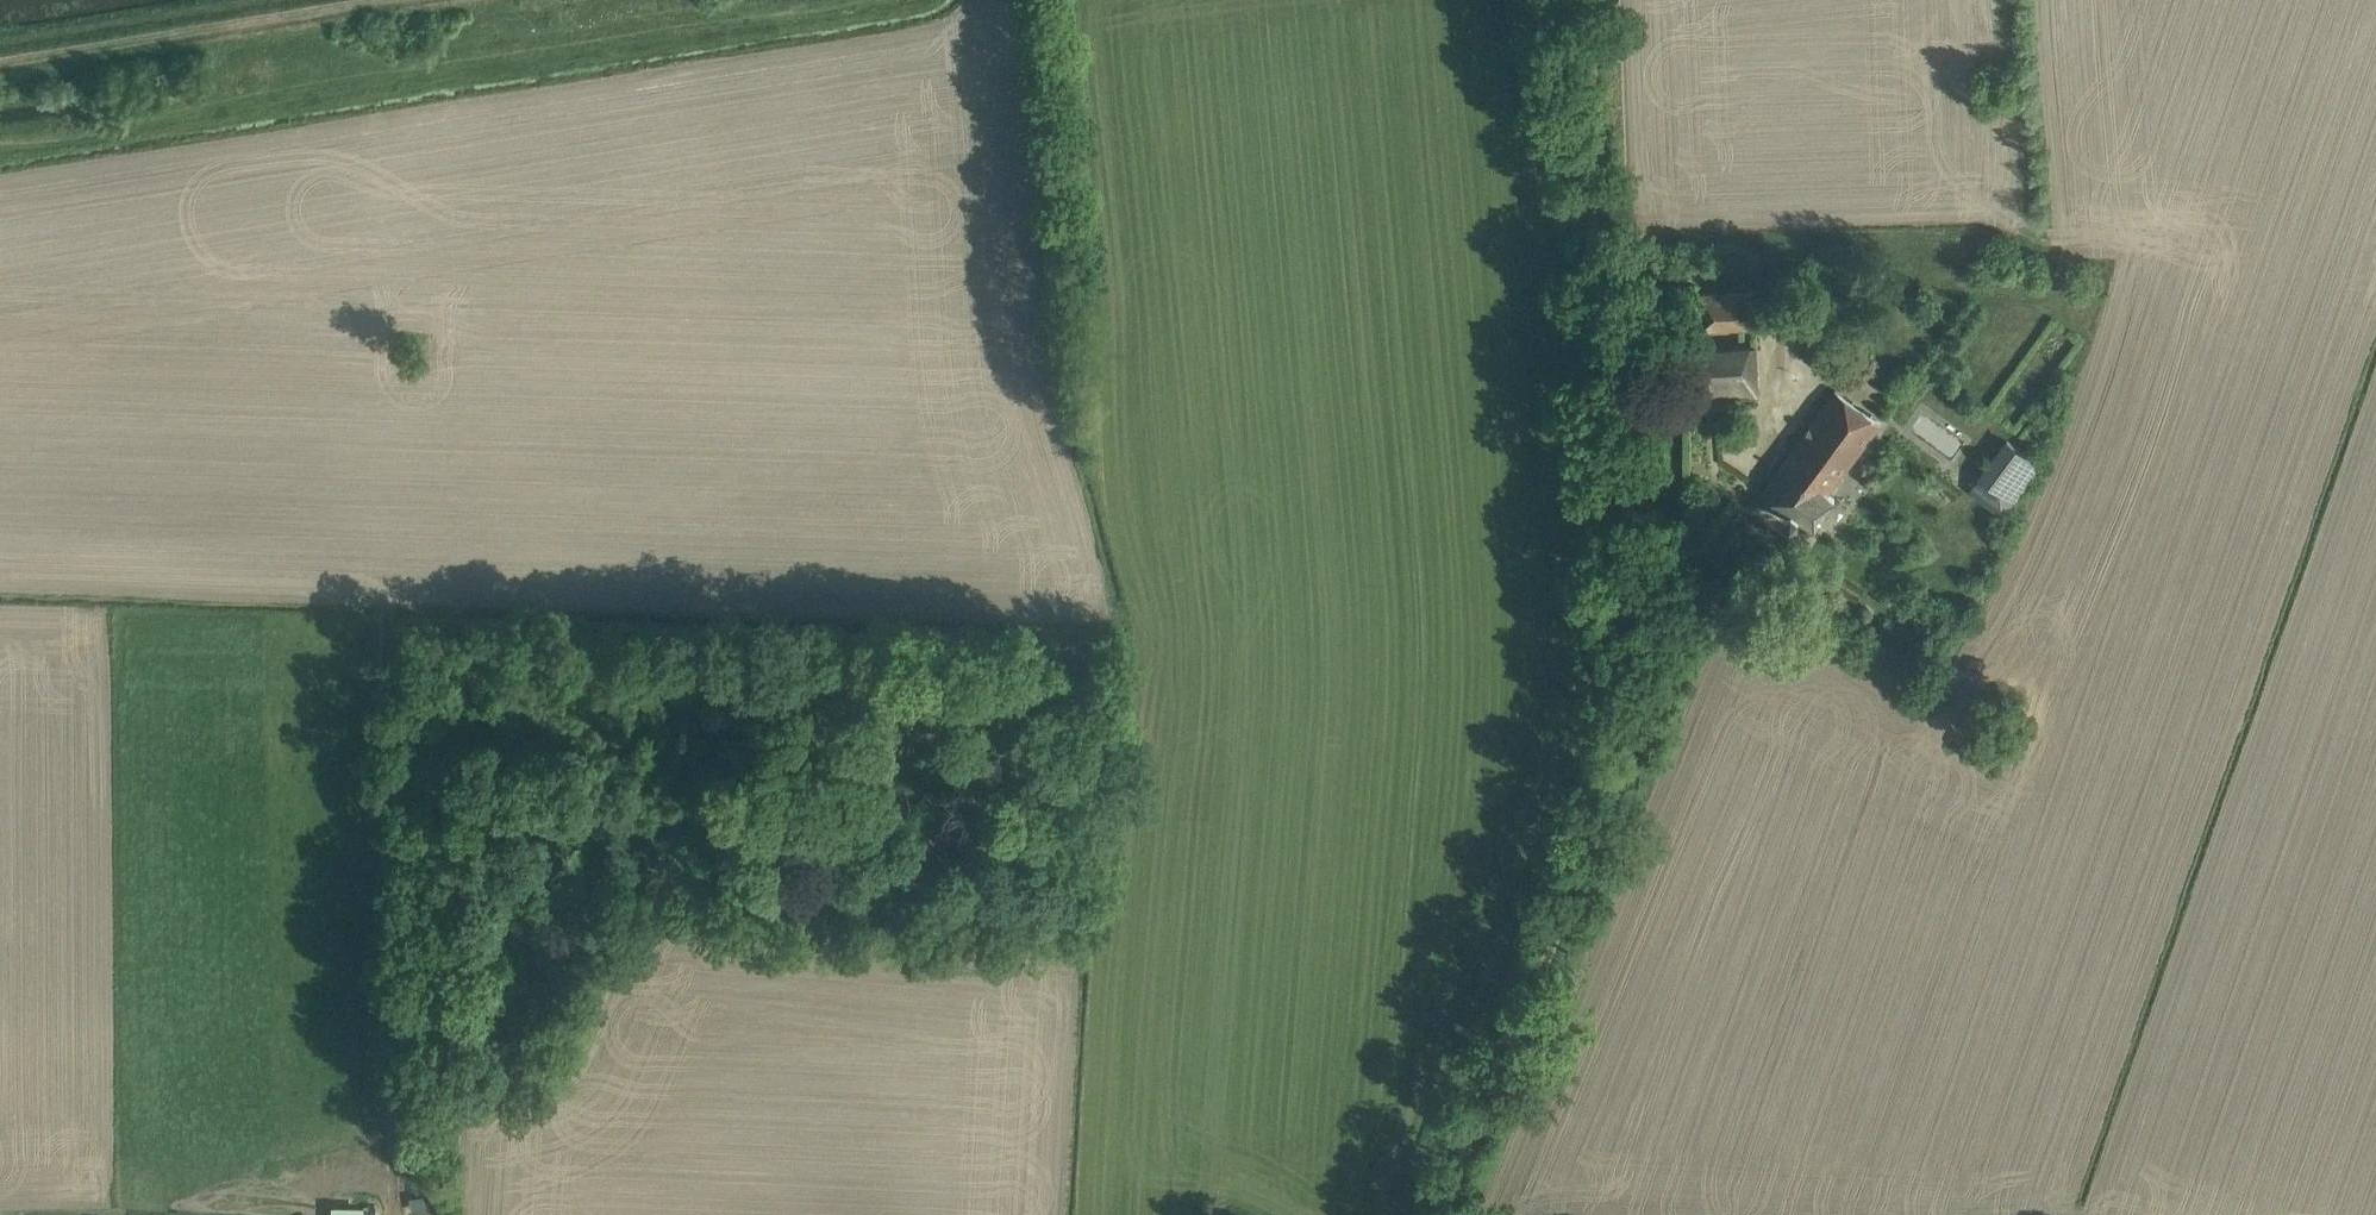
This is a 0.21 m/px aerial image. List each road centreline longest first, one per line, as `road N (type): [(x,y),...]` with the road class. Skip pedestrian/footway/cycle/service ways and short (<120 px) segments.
road 1 (track): [(0,61),(371,0)]

